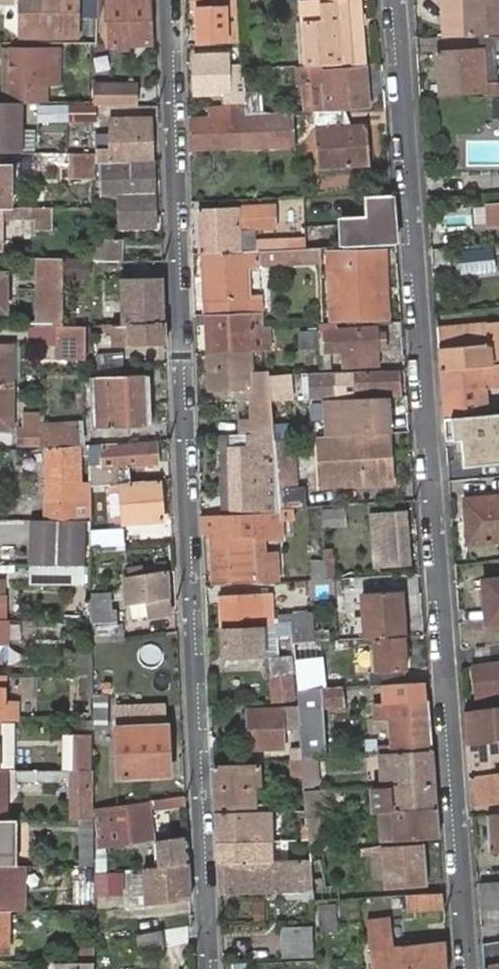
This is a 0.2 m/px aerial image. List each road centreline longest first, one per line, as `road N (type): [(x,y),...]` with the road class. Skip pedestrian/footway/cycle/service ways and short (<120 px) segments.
road 1 (residential): [(398,0),(472,968)]
road 2 (residential): [(206,968),(167,0)]

